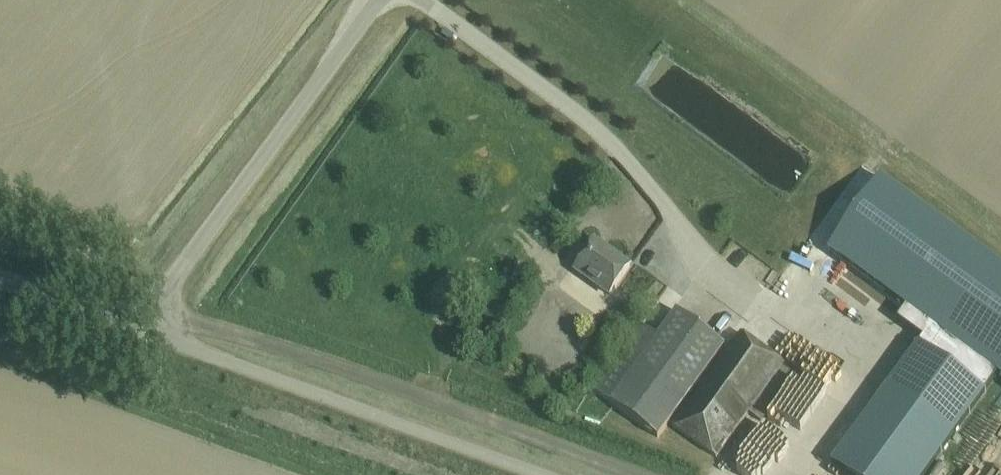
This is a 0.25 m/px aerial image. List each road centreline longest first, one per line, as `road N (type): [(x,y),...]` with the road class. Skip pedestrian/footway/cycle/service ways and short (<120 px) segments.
road 1 (unclassified): [(139,329),(544,474)]
road 2 (unclassified): [(139,329),(384,0)]
road 3 (unclassified): [(0,277),(139,329)]

